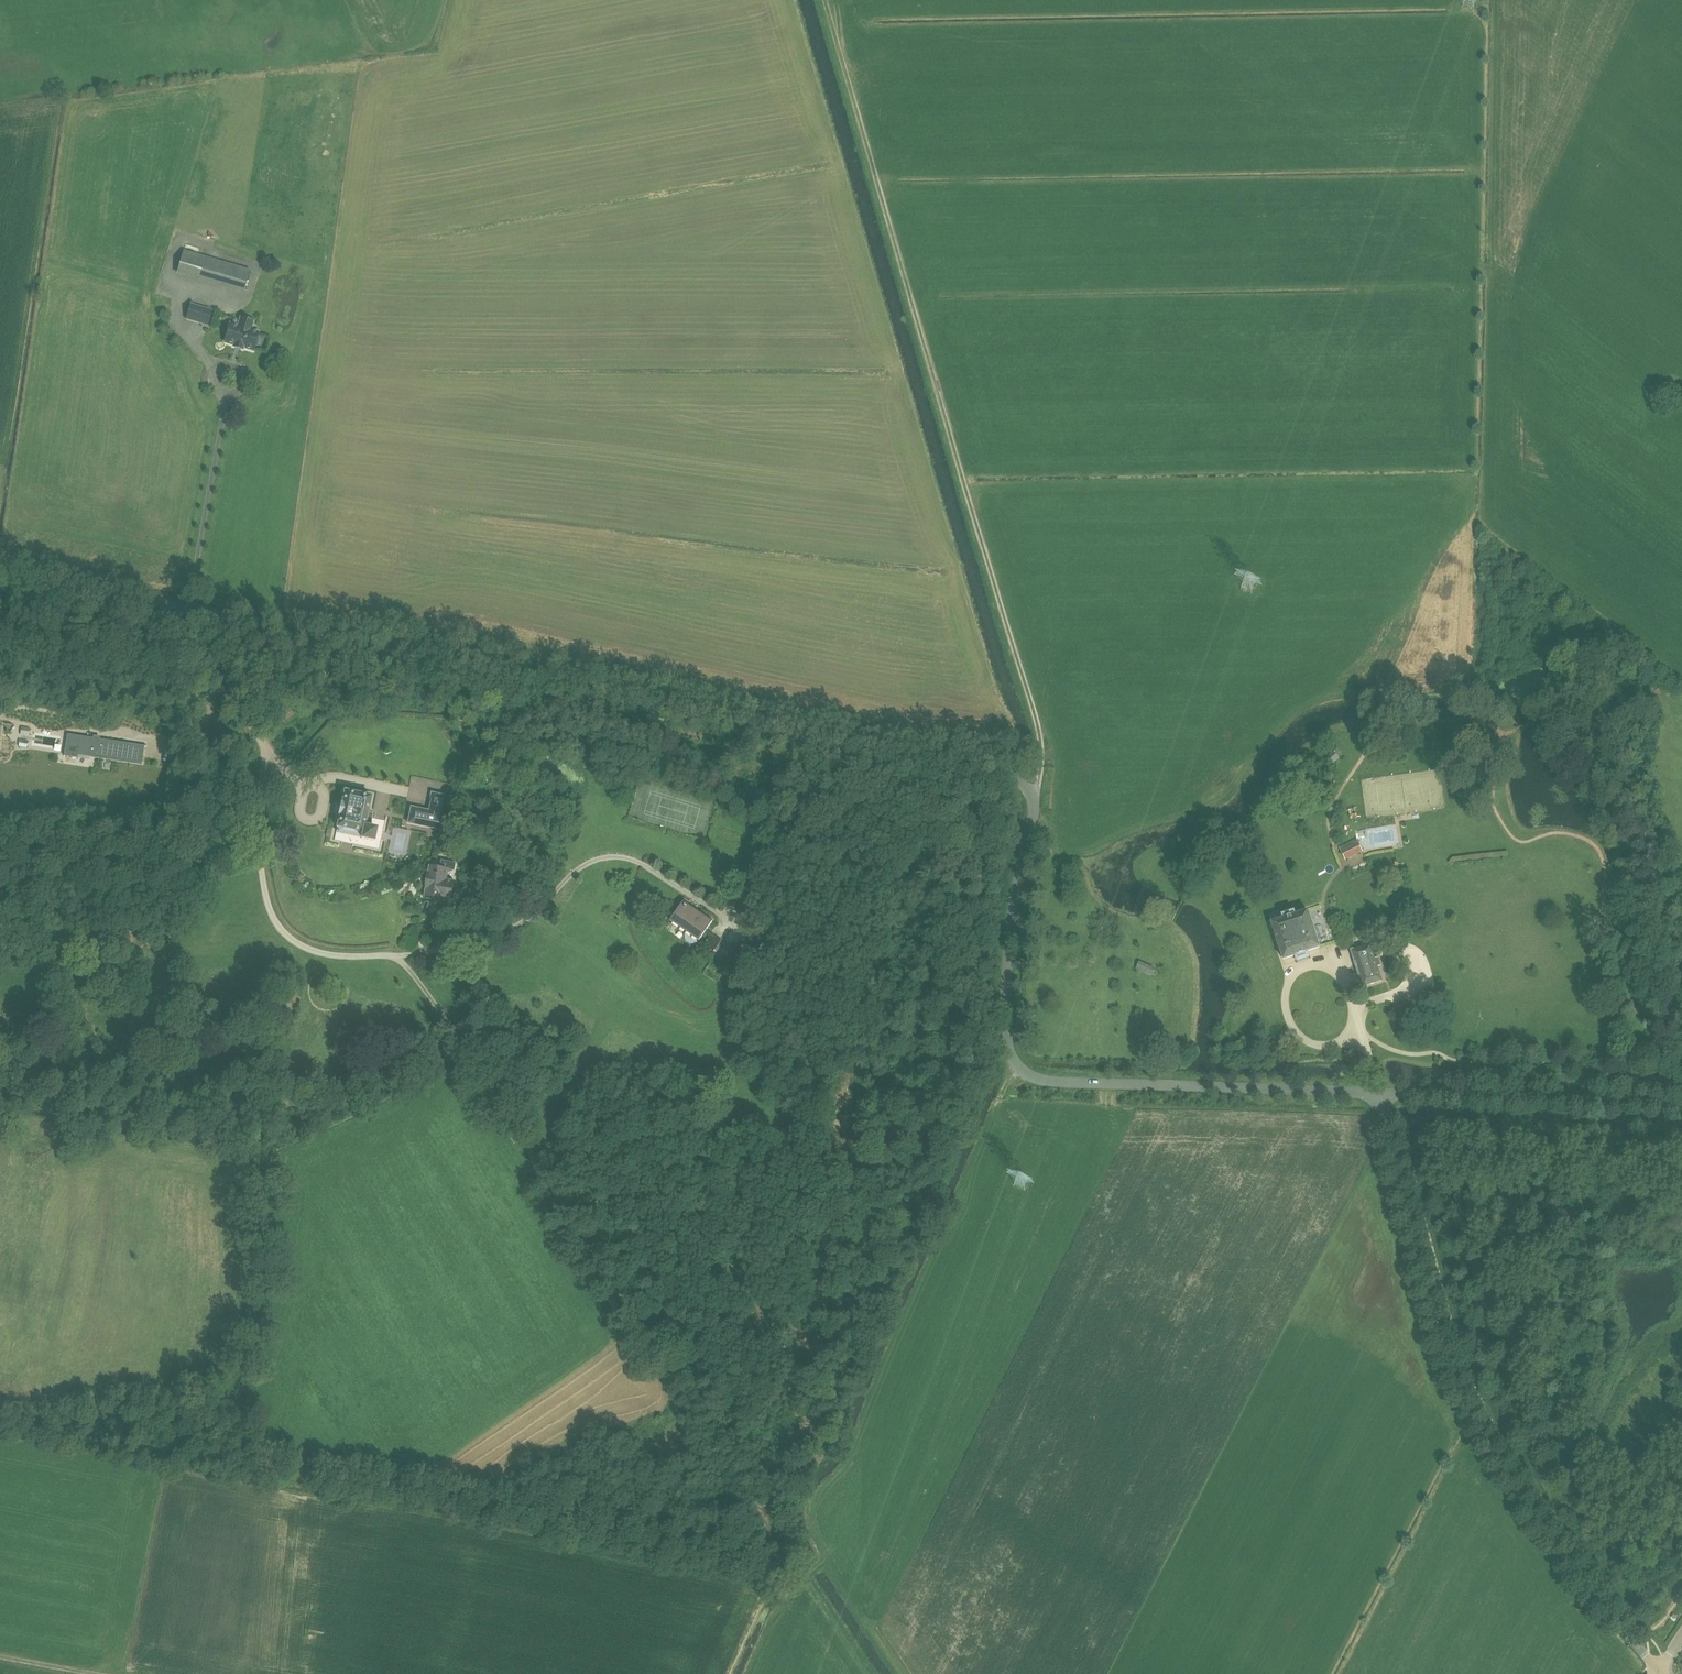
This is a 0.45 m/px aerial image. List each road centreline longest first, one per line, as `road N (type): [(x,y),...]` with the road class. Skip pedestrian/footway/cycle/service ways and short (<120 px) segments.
road 1 (unclassified): [(1377,1093),(1065,1082),(1020,1070),(1008,1048),(1005,987),(1033,808),(1028,786),(1014,776),(0,571)]
road 2 (unclassified): [(1633,1639),(1518,1495),(1469,1415),(1377,1093)]
road 3 (track): [(685,1395),(463,1046)]
road 4 (unclassified): [(1681,1104),(1377,1093)]
road 5 (track): [(463,1046),(367,1110),(273,1148)]

